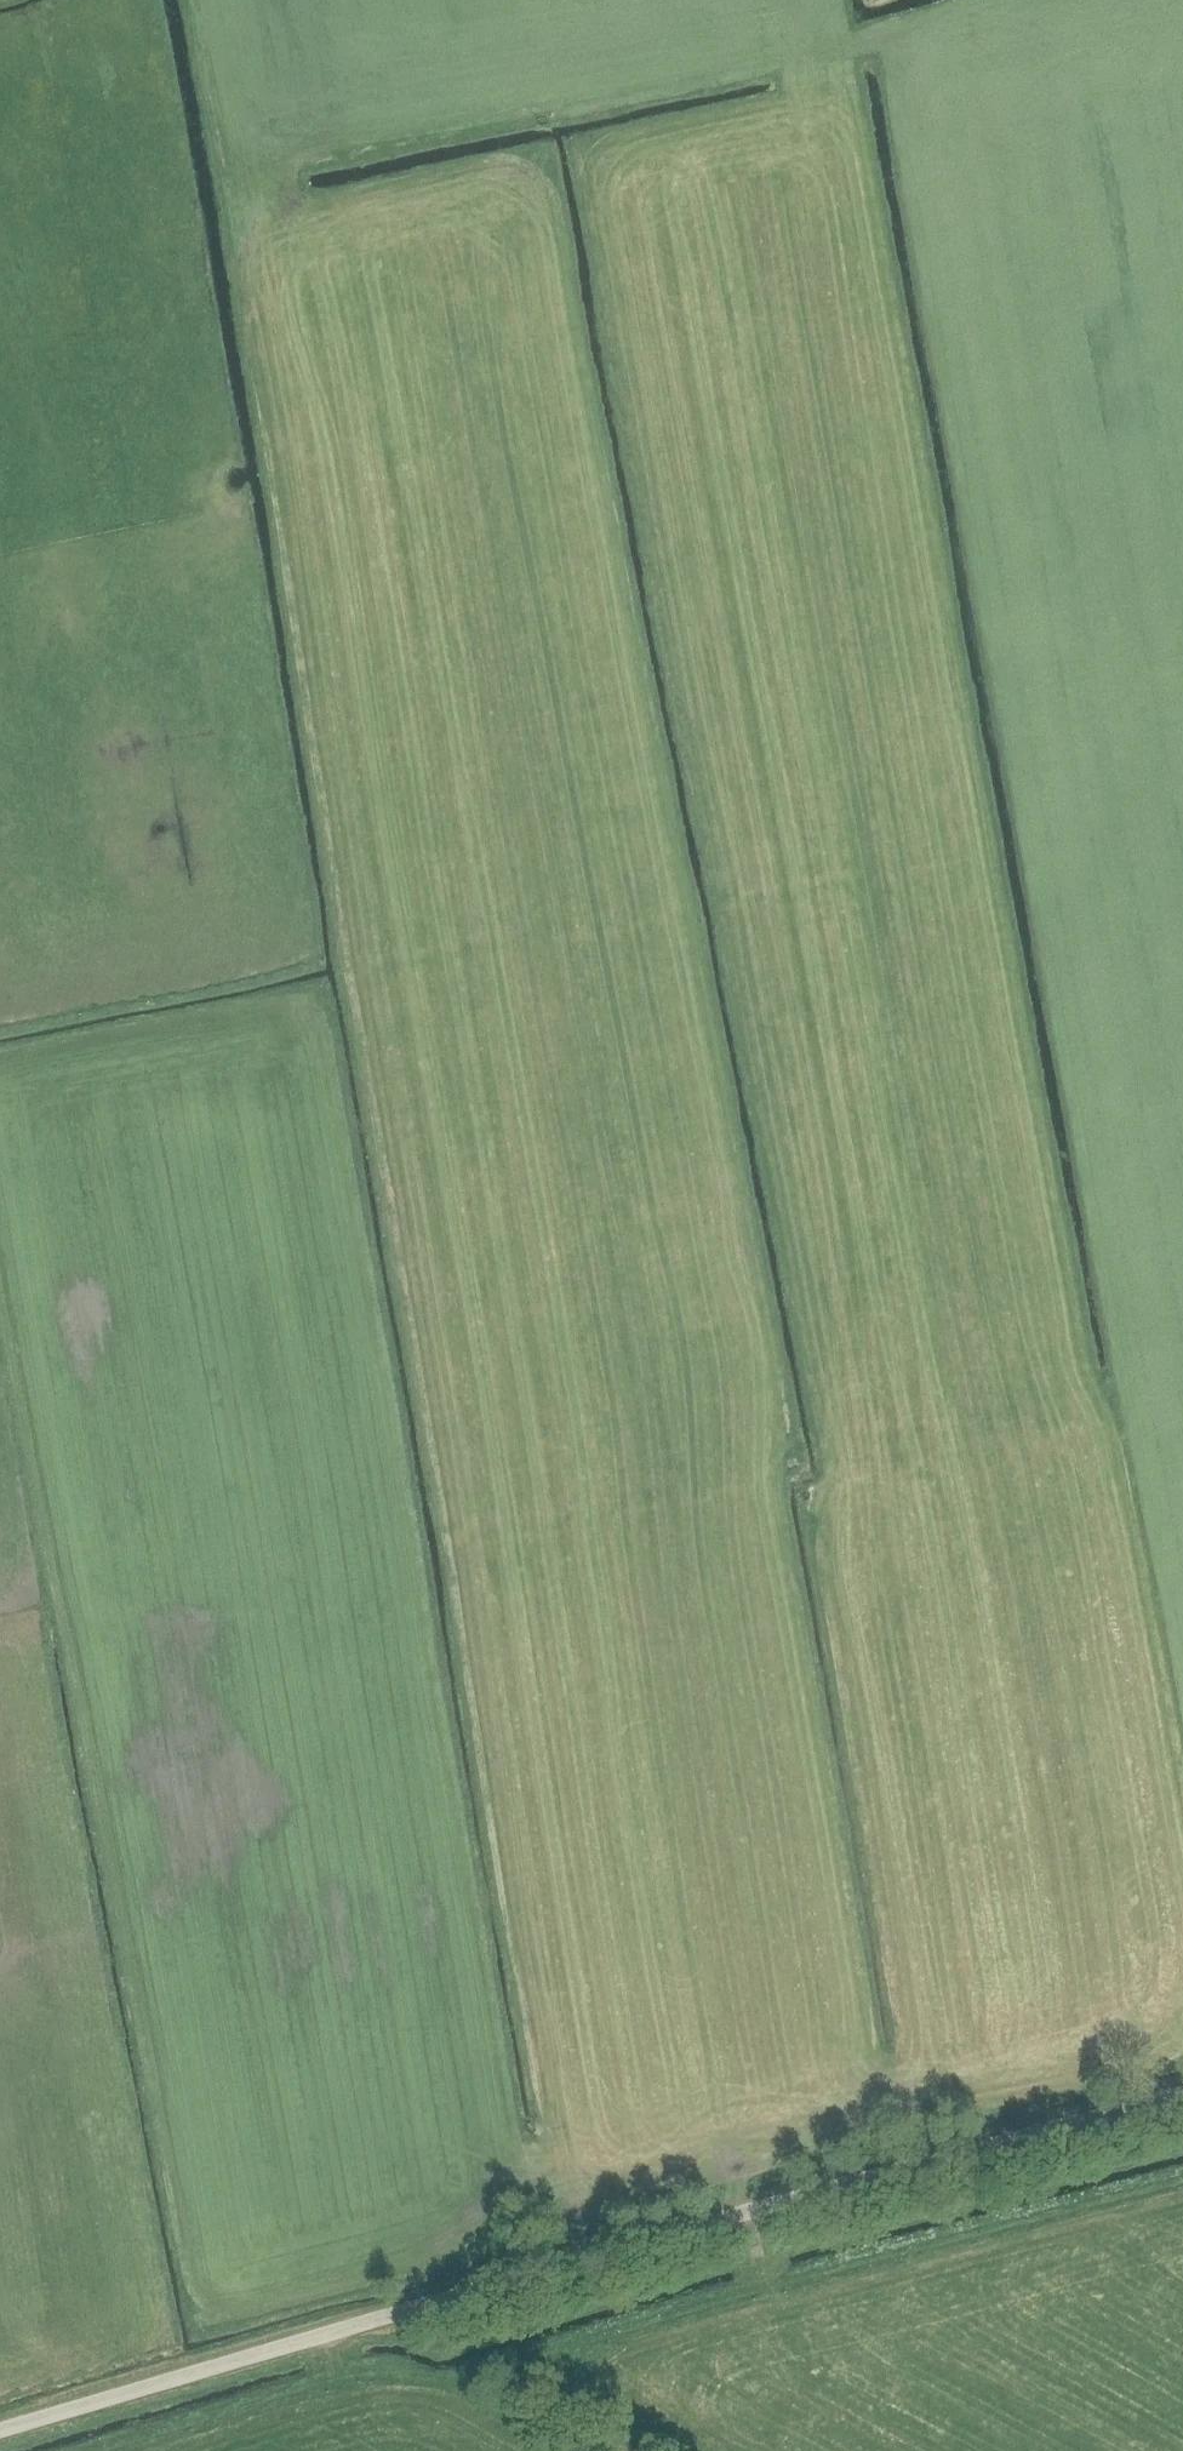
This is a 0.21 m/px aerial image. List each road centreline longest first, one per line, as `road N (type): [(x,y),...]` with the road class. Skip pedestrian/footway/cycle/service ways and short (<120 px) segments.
road 1 (unclassified): [(0,2428),(1182,2094)]

